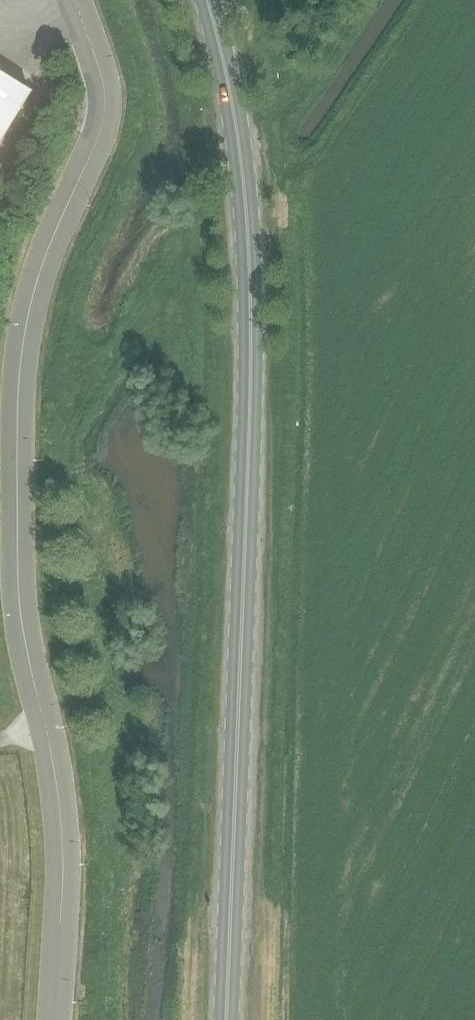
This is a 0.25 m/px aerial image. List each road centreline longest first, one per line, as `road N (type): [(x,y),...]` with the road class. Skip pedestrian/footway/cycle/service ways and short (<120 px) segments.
road 1 (unclassified): [(56,1019),(62,813),(23,630),(18,426),(31,298),(102,118),(103,81),(76,0)]
road 2 (primary): [(208,0),(241,162),(251,277),(226,1019)]

